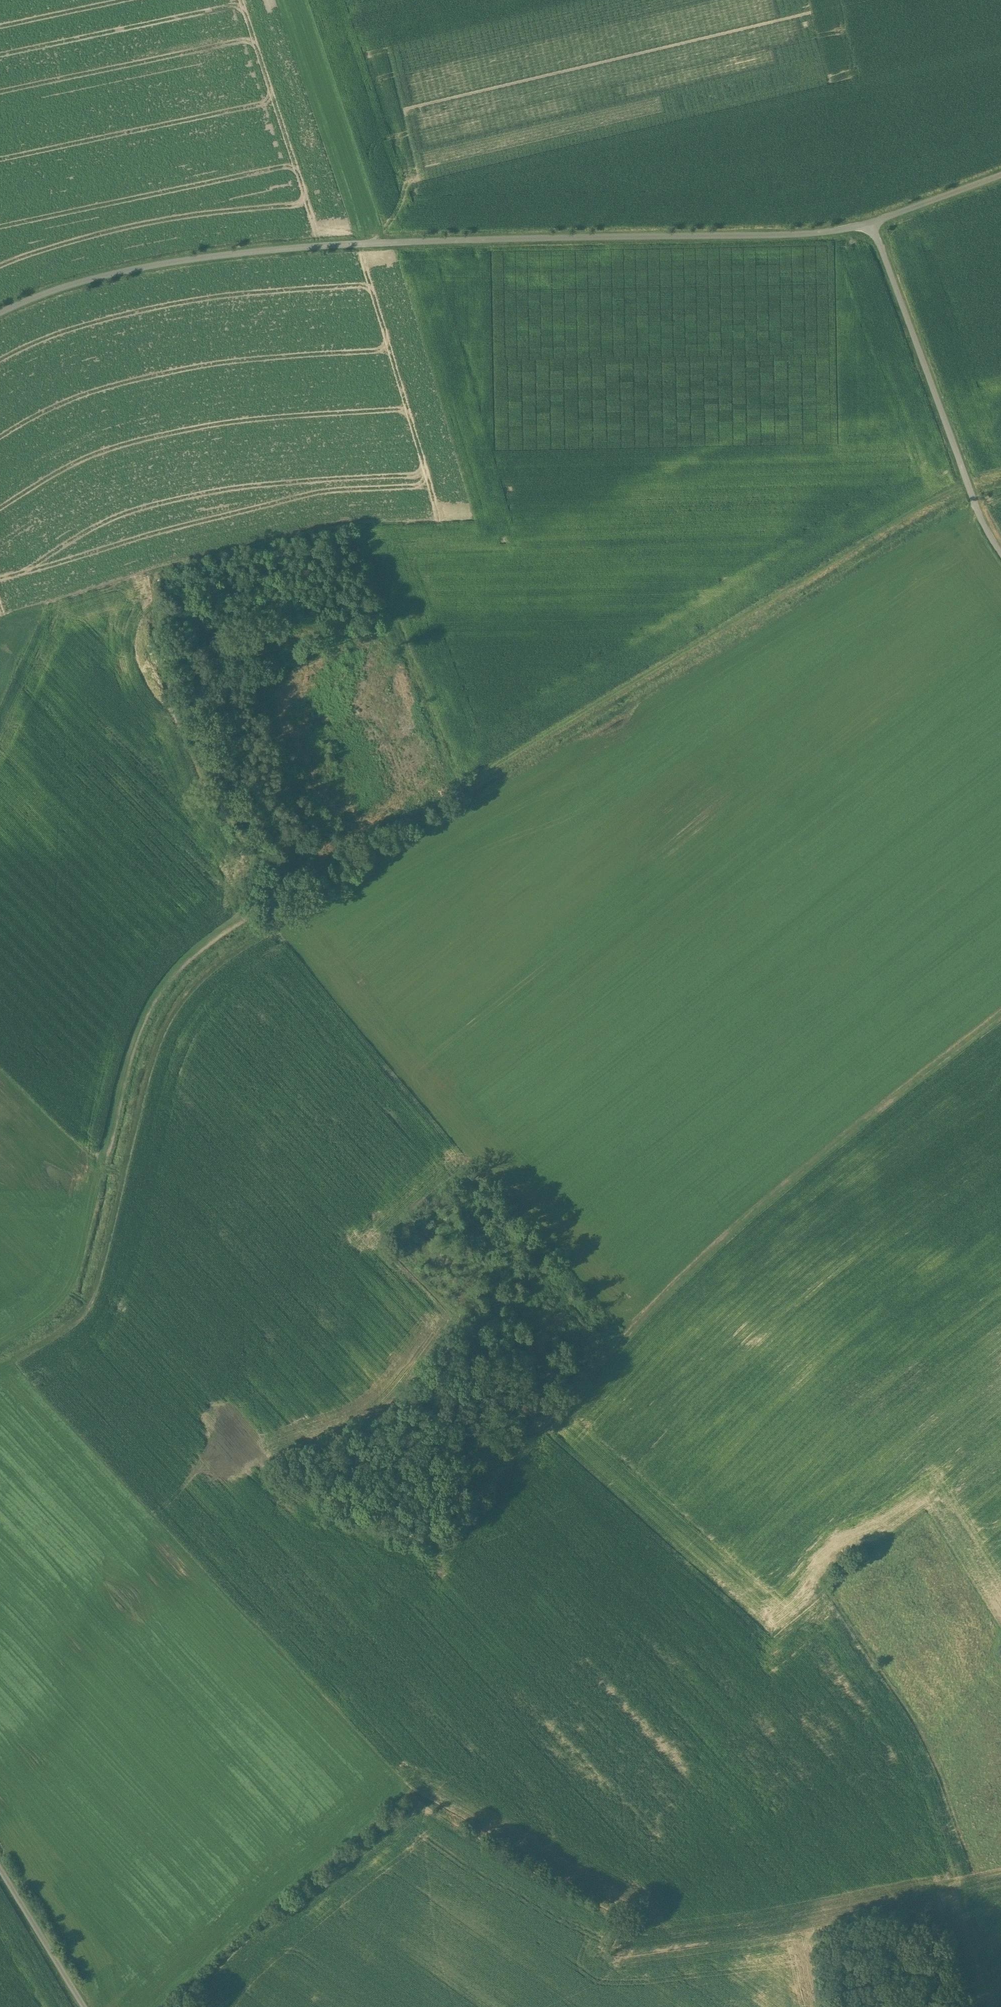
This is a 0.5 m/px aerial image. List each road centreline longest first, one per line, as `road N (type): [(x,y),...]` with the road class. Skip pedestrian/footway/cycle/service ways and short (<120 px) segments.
road 1 (unclassified): [(868,222),(791,232),(473,239),(229,254),(95,277),(0,312)]
road 2 (unclassified): [(868,222),(1000,552)]
road 3 (unclassified): [(0,1867),(83,2006)]
road 4 (unclassified): [(1000,173),(868,222)]

